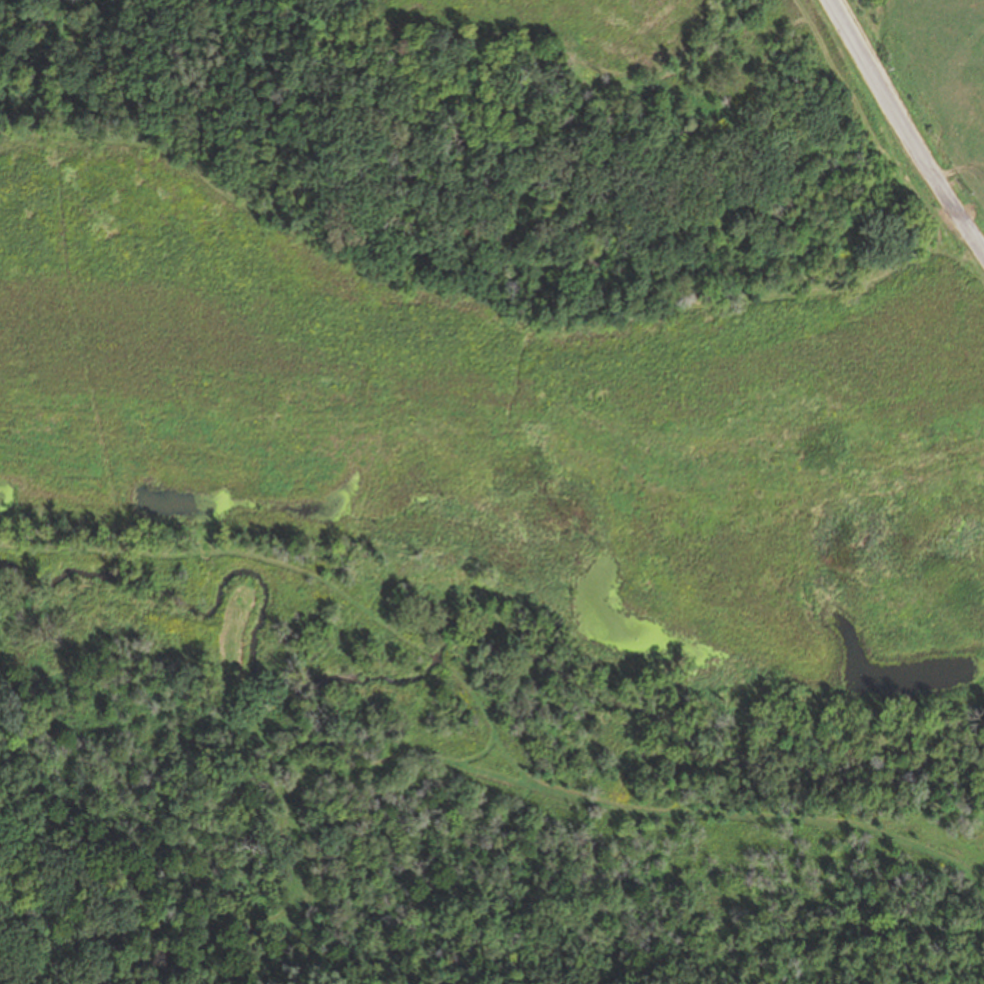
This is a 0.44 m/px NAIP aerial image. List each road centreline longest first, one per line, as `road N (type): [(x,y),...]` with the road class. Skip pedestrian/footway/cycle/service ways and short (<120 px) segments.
road 1 (secondary): [(983,249),(831,0)]

